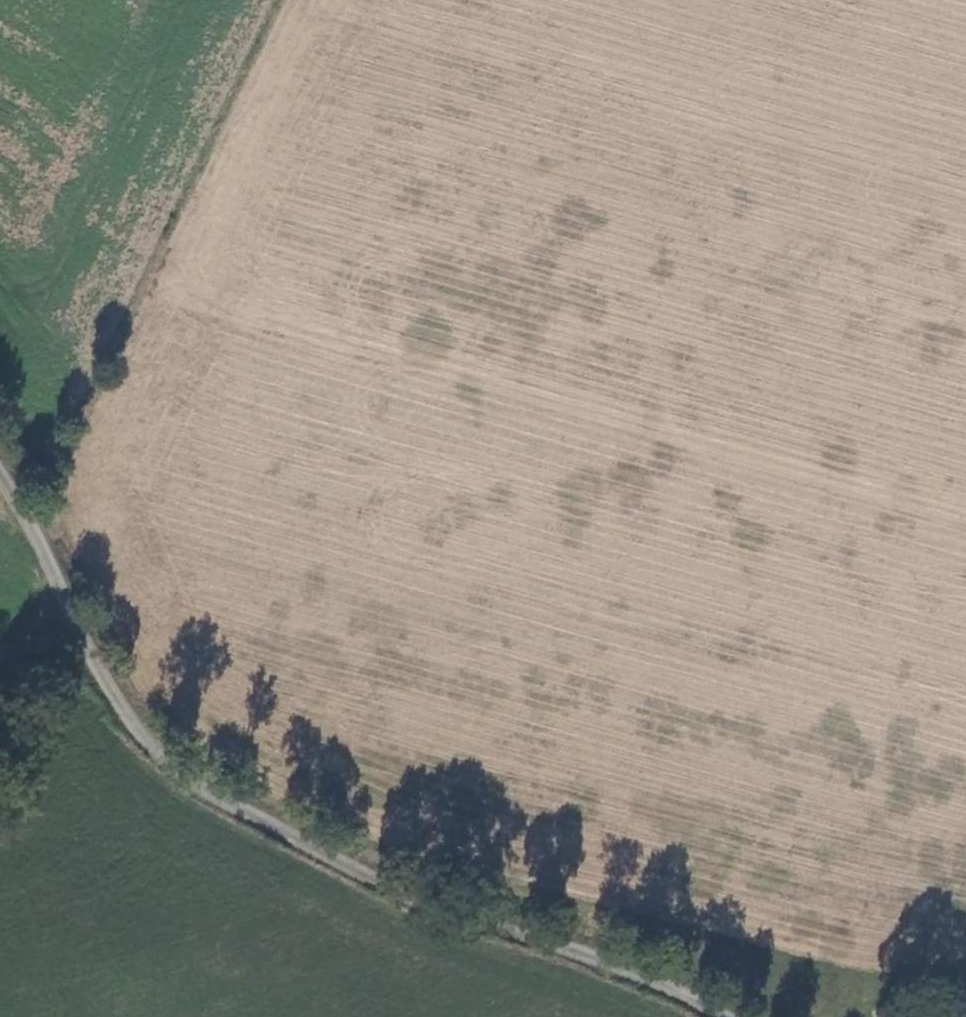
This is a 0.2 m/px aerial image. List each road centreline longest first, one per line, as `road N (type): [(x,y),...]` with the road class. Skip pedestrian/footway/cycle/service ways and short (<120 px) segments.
road 1 (unclassified): [(717,1016),(654,981),(387,886),(179,774),(136,731),(100,673),(0,471)]

